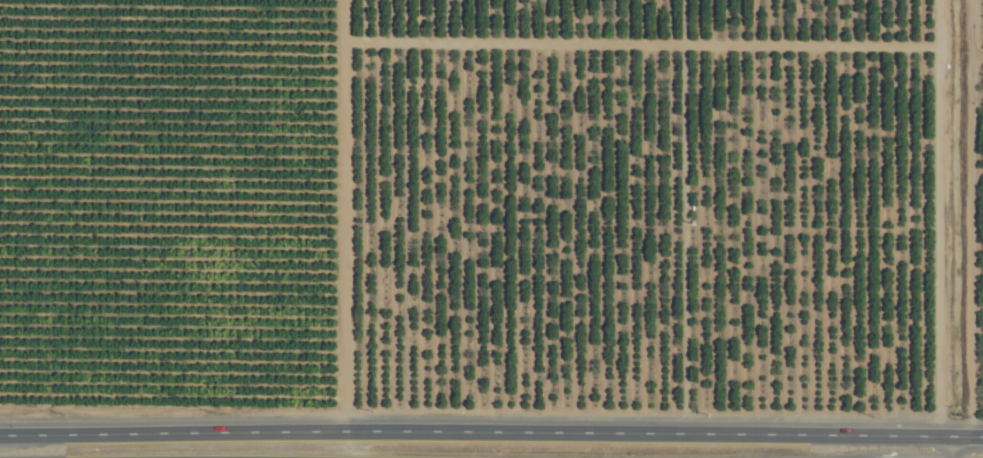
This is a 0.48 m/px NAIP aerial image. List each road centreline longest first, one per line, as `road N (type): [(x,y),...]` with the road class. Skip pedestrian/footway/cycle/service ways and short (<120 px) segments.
road 1 (primary): [(982,437),(0,436)]

